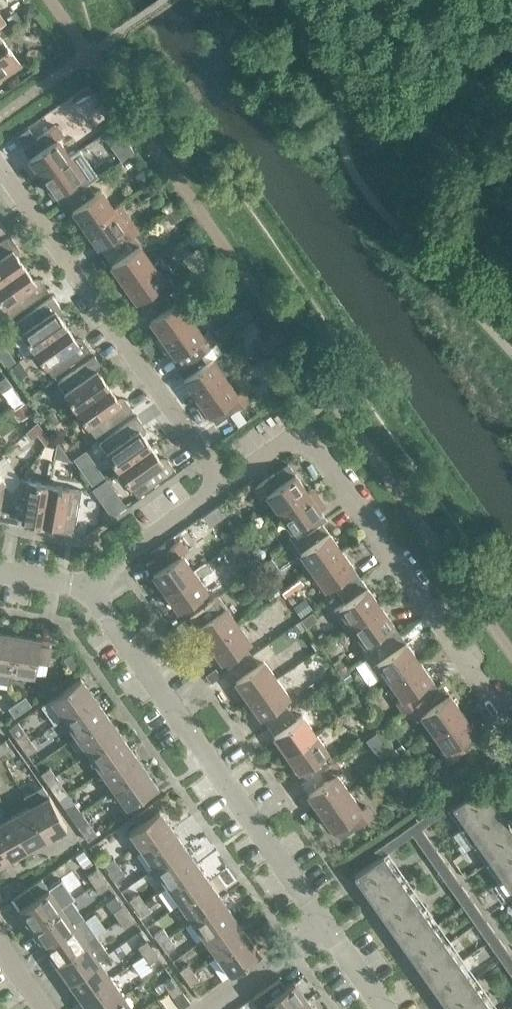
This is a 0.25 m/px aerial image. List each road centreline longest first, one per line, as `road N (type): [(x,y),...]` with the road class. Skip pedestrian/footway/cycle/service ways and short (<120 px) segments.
road 1 (residential): [(511,739),(299,437),(217,494)]
road 2 (residential): [(89,585),(331,927)]
road 3 (residential): [(217,494),(0,171)]
road 4 (residential): [(217,494),(89,585)]
road 5 (residential): [(211,1008),(331,927)]

